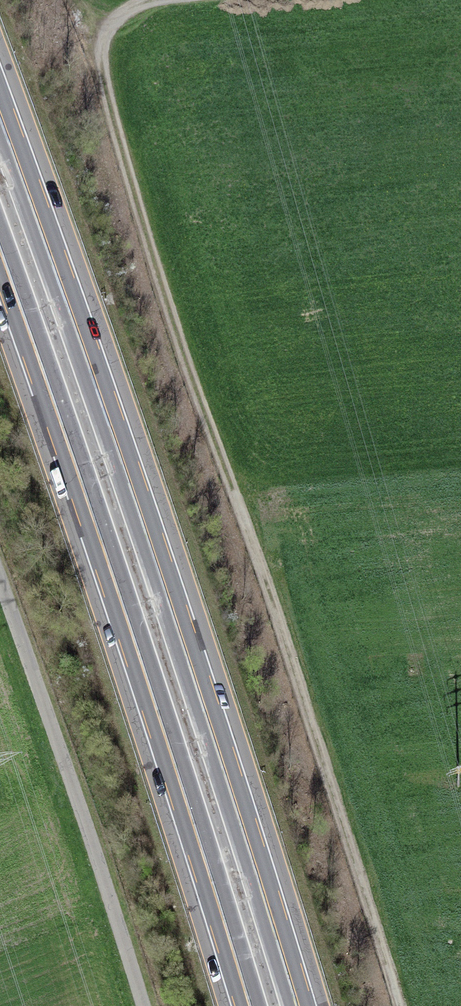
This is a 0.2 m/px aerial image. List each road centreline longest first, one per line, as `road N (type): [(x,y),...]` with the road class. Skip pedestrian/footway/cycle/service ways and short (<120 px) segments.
road 1 (track): [(187,0),(132,10),(103,39),(130,174),(303,647),(406,1005)]
road 2 (motorway): [(297,1005),(130,481),(0,116)]
road 3 (motorway): [(0,254),(250,1005)]
road 4 (track): [(0,585),(148,1005)]

